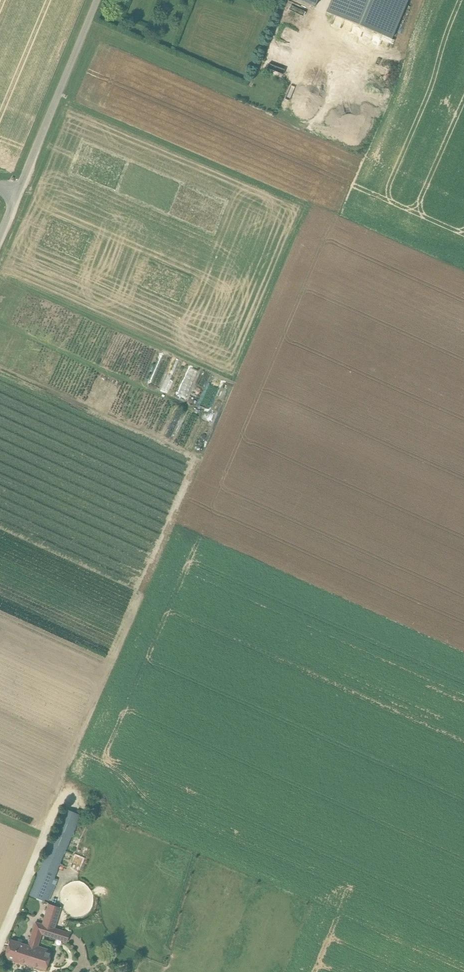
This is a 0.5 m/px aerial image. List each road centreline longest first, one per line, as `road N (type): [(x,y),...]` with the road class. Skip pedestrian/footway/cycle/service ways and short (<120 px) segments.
road 1 (unclassified): [(0,234),(97,0)]

